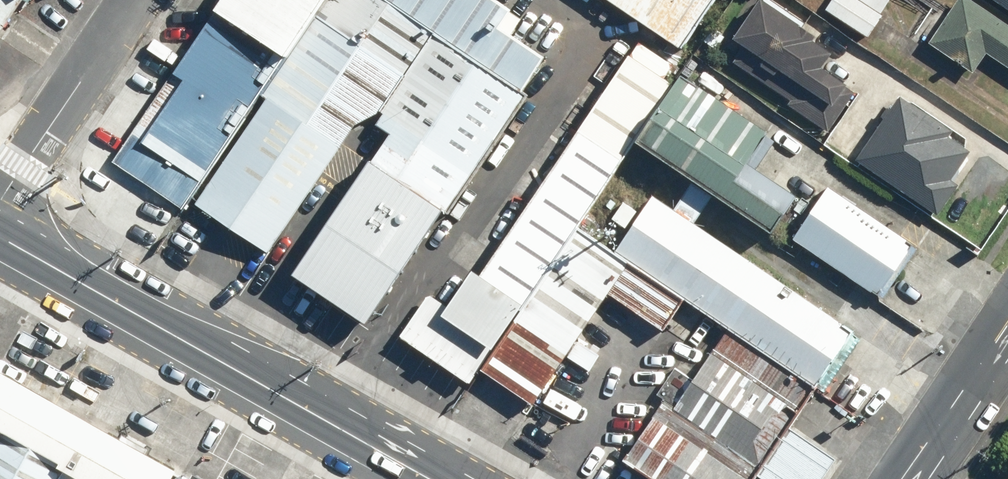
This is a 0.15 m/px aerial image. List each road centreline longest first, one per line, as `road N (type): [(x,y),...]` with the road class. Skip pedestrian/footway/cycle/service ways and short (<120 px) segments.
road 1 (secondary): [(0,238),(427,478)]
road 2 (residential): [(136,0),(0,205)]
road 3 (secondary): [(1007,325),(901,478)]

